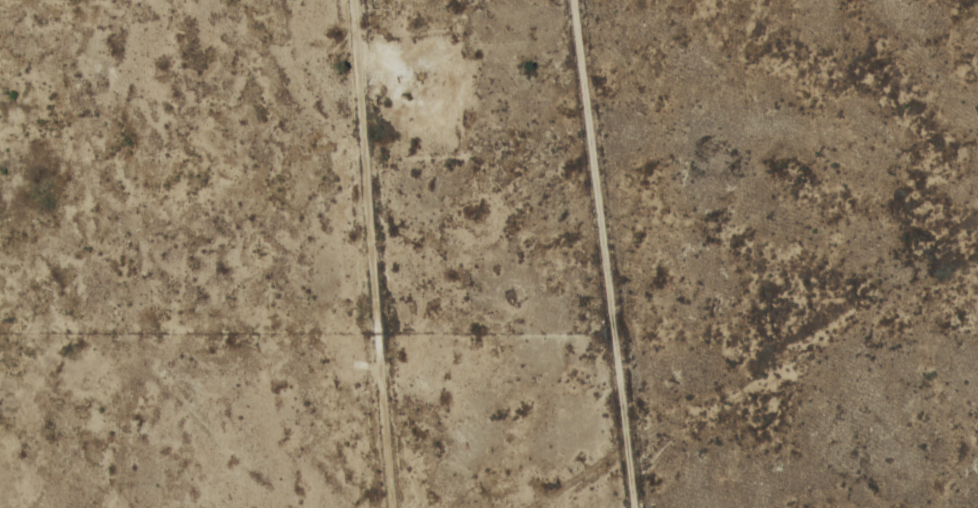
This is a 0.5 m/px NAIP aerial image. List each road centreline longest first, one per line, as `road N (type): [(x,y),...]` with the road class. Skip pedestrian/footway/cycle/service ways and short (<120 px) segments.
road 1 (residential): [(395,507),(356,0)]

